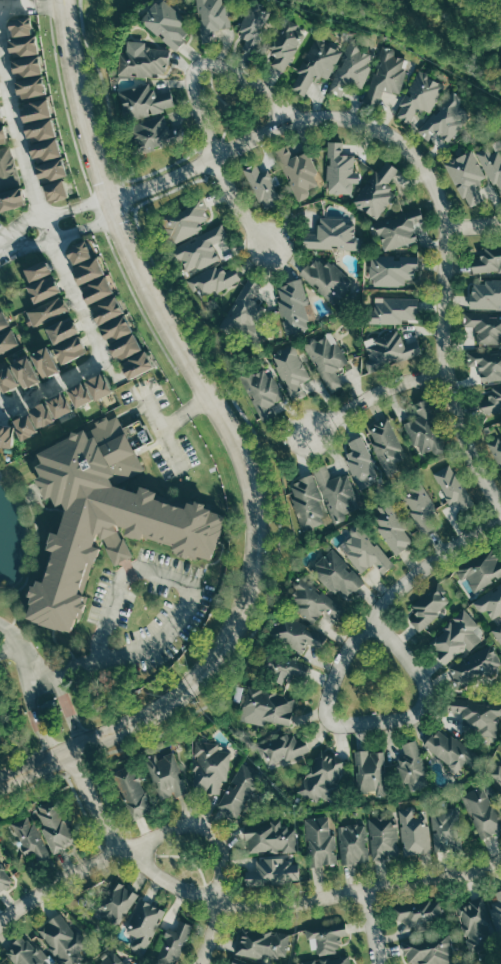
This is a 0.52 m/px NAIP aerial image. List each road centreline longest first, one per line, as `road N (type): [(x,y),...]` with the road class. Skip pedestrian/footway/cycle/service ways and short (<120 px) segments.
road 1 (tertiary): [(62,0),(107,203),(231,435),(255,531),(242,603),(204,674),(176,706),(0,780)]
road 2 (residential): [(500,503),(458,428),(446,369),(445,225),(437,194),(401,146),(373,127),(327,116),(291,120),(147,189)]
road 3 (residential): [(68,754),(120,850),(136,851),(154,873),(221,903),(281,905),(500,860)]
road 4 (residential): [(0,46),(40,215),(100,352),(96,364),(12,406),(0,404)]
road 5 (residential): [(424,683),(373,611),(323,709),(331,728),(343,730),(412,717),(424,702),(424,683)]
road 6 (residential): [(216,156),(194,102),(196,66),(221,67),(257,87),(291,120)]
road 7 (residential): [(446,369),(369,395),(304,434)]
road 8 (residential): [(373,611),(415,572),(500,523)]
road 9 (residential): [(136,851),(177,826),(207,830),(218,852),(221,903)]
road 10 (residential): [(120,850),(0,920)]
road 11 (residential): [(0,252),(99,223),(107,203)]
road 12 (residential): [(107,203),(40,215),(0,246)]

